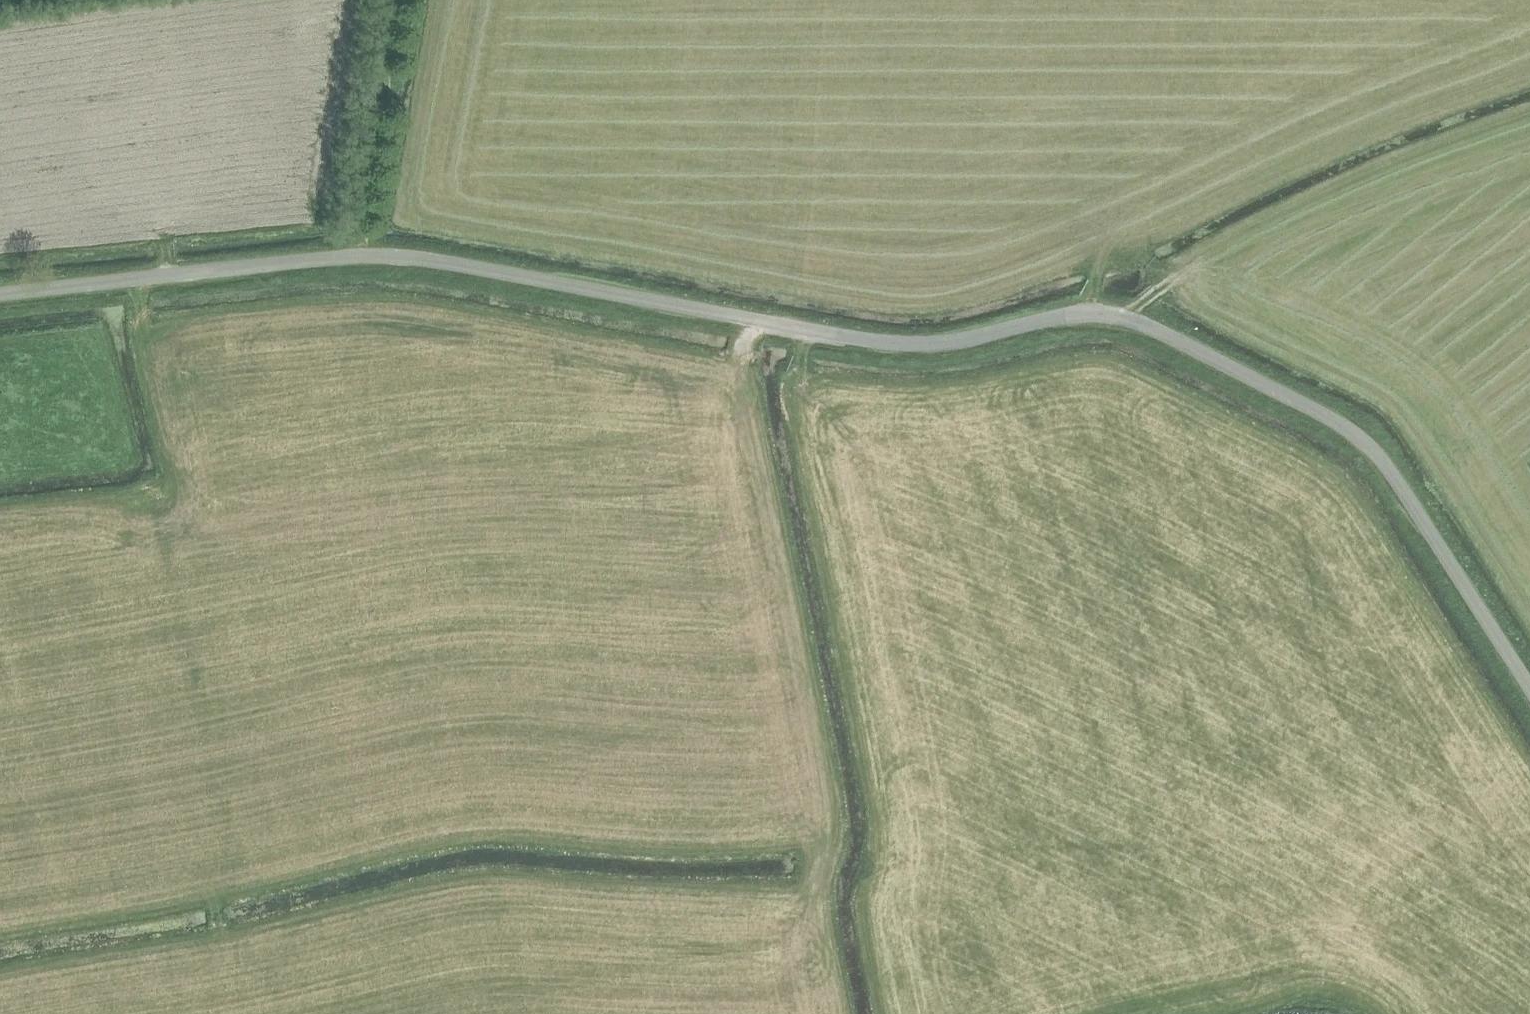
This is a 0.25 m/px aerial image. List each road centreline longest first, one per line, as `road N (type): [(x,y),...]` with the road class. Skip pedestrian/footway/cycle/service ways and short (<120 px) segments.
road 1 (unclassified): [(1529,689),(1369,445),(1135,321),(1066,315),(962,340),(893,343),(385,256),(0,294)]

